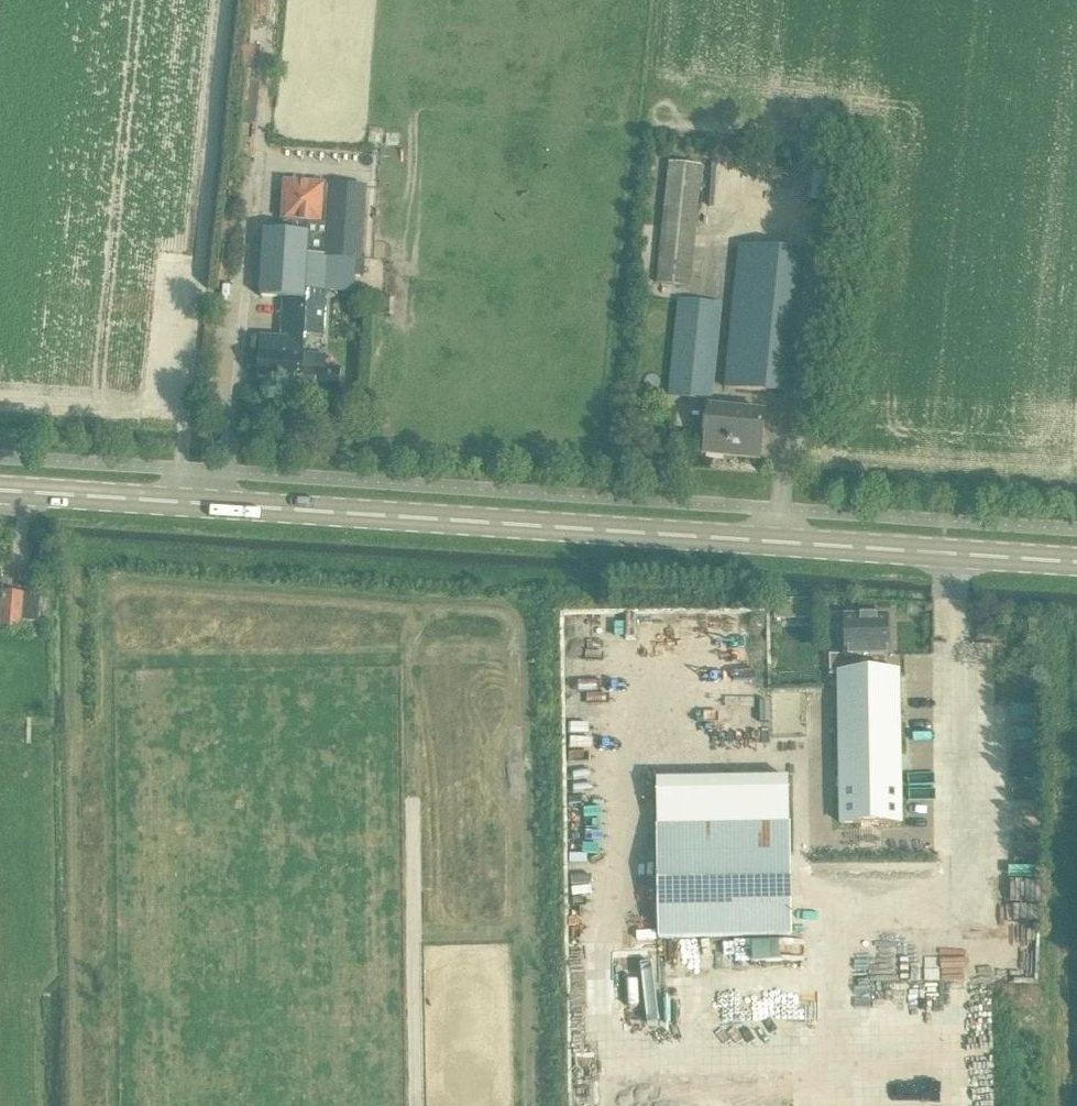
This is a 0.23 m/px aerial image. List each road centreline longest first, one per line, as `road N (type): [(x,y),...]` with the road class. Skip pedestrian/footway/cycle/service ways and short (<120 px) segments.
road 1 (secondary): [(1076,562),(0,488)]
road 2 (track): [(242,344),(278,0)]

